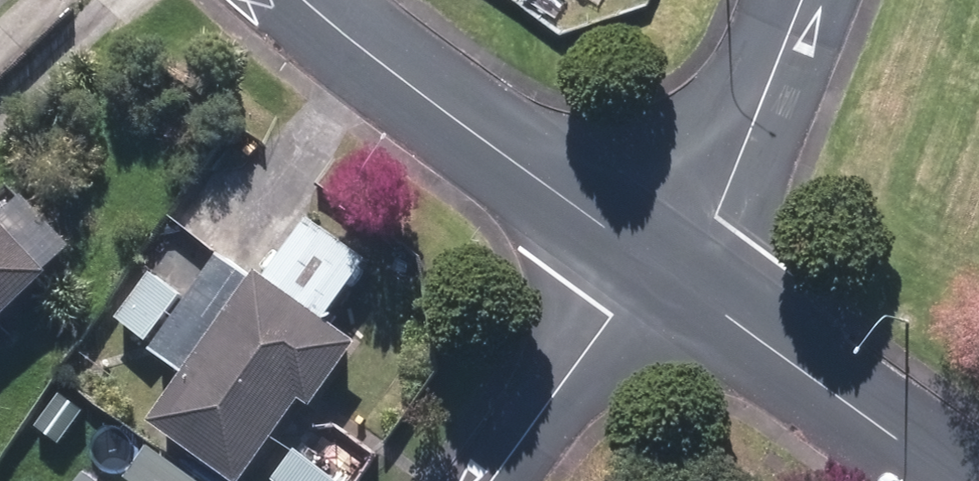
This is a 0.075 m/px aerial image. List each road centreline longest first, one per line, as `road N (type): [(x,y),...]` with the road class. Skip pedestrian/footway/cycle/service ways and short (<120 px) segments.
road 1 (residential): [(653,262),(305,0)]
road 2 (residential): [(958,480),(695,294)]
road 3 (residential): [(695,294),(807,0)]
road 4 (residential): [(496,480),(653,262)]

